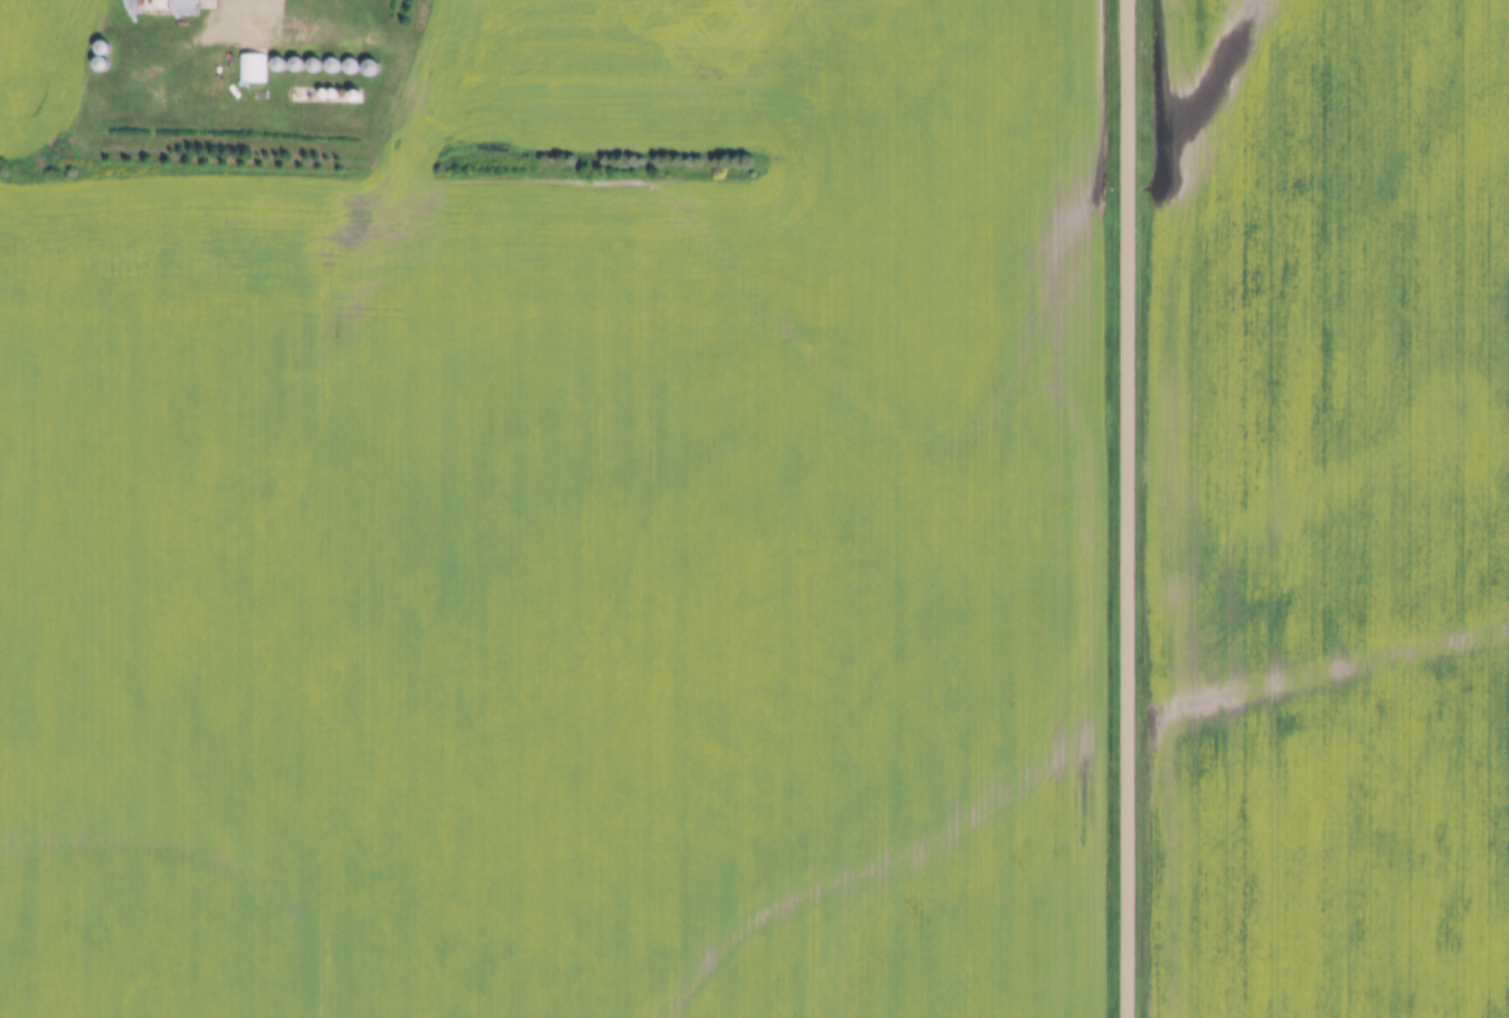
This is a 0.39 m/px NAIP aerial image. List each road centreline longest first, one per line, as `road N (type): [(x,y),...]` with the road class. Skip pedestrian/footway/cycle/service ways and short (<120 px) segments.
road 1 (residential): [(1133,1017),(1134,0)]

